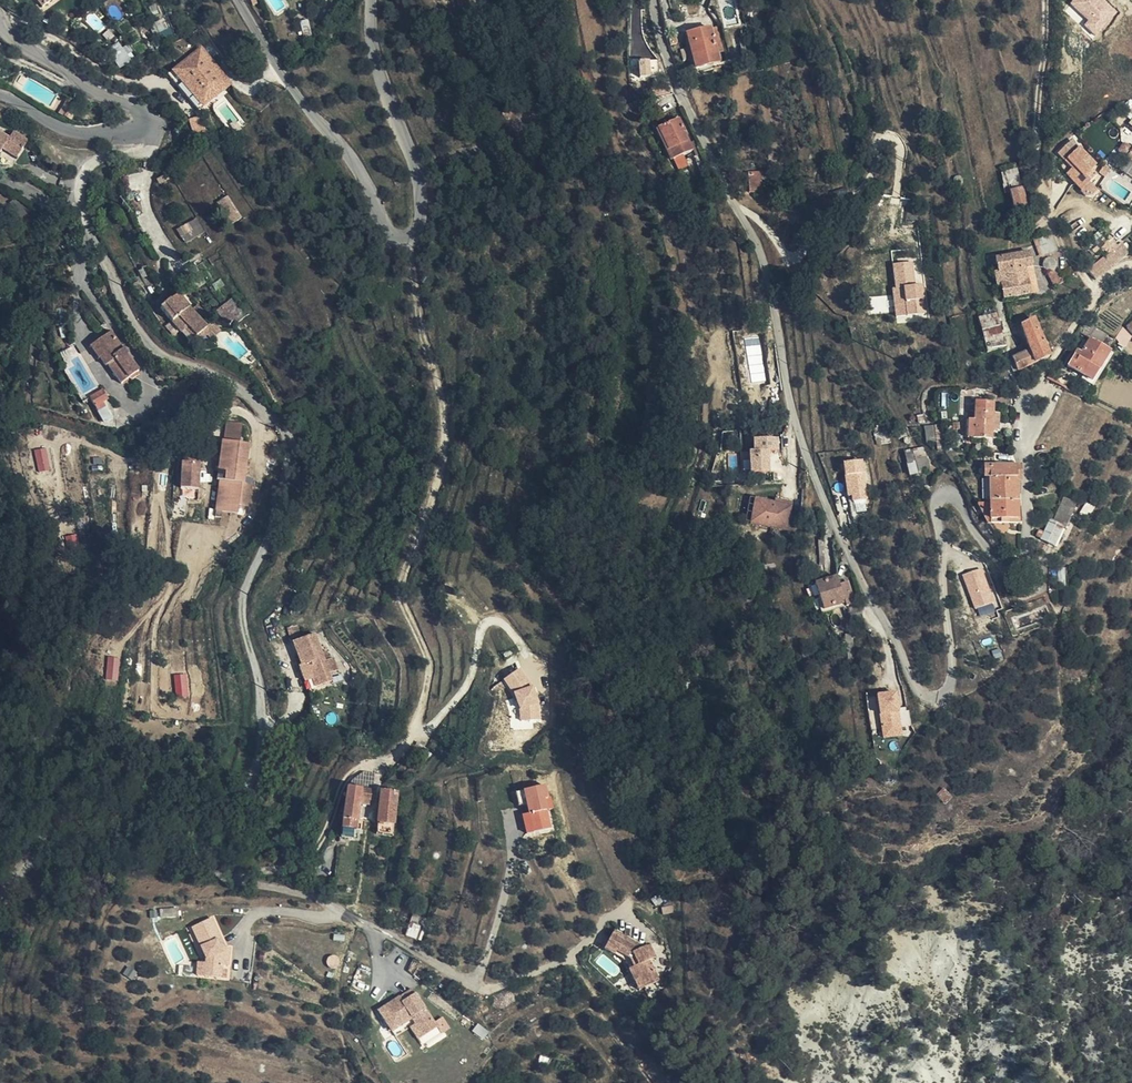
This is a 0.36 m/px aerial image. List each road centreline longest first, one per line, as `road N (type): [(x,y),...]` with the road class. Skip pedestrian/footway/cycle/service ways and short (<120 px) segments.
road 1 (residential): [(654,0),(662,48),(760,257),(791,413),(826,509),(920,692),(937,699),(954,671),(935,509),(944,495),(959,496),(1006,578),(1021,595),(1033,592),(1039,584),(1027,556),(1025,467),(1040,404)]
road 2 (residential): [(118,138),(80,193),(85,222),(142,340),(239,389),(279,426),(288,448),(242,599),(261,717),(256,784),(197,812),(100,817),(52,830),(5,903),(0,935)]
road 3 (track): [(328,901),(328,832),(346,777),(394,757),(415,724),(427,670),(399,600),(436,475),(442,407),(419,331),(412,237)]
road 4 (residential): [(369,0),(375,66),(415,162),(422,202),(412,237),(389,228),(365,180),(279,76),(238,0)]
road 5 (residential): [(0,23),(14,41),(145,115),(140,134),(118,138)]
road 6 (residential): [(118,138),(63,131),(0,96)]

